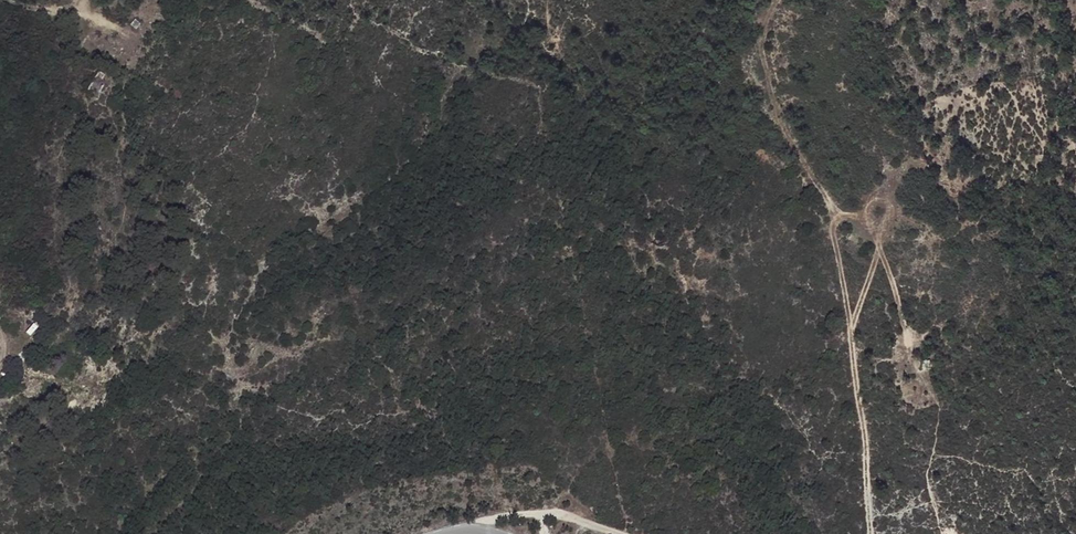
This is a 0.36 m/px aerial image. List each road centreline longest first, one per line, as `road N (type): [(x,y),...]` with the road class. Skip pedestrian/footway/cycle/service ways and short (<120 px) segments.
road 1 (track): [(868,533),(838,246),(827,190),(782,123),(767,76),(773,0)]
road 2 (track): [(461,527),(503,515),(561,515),(613,533)]

